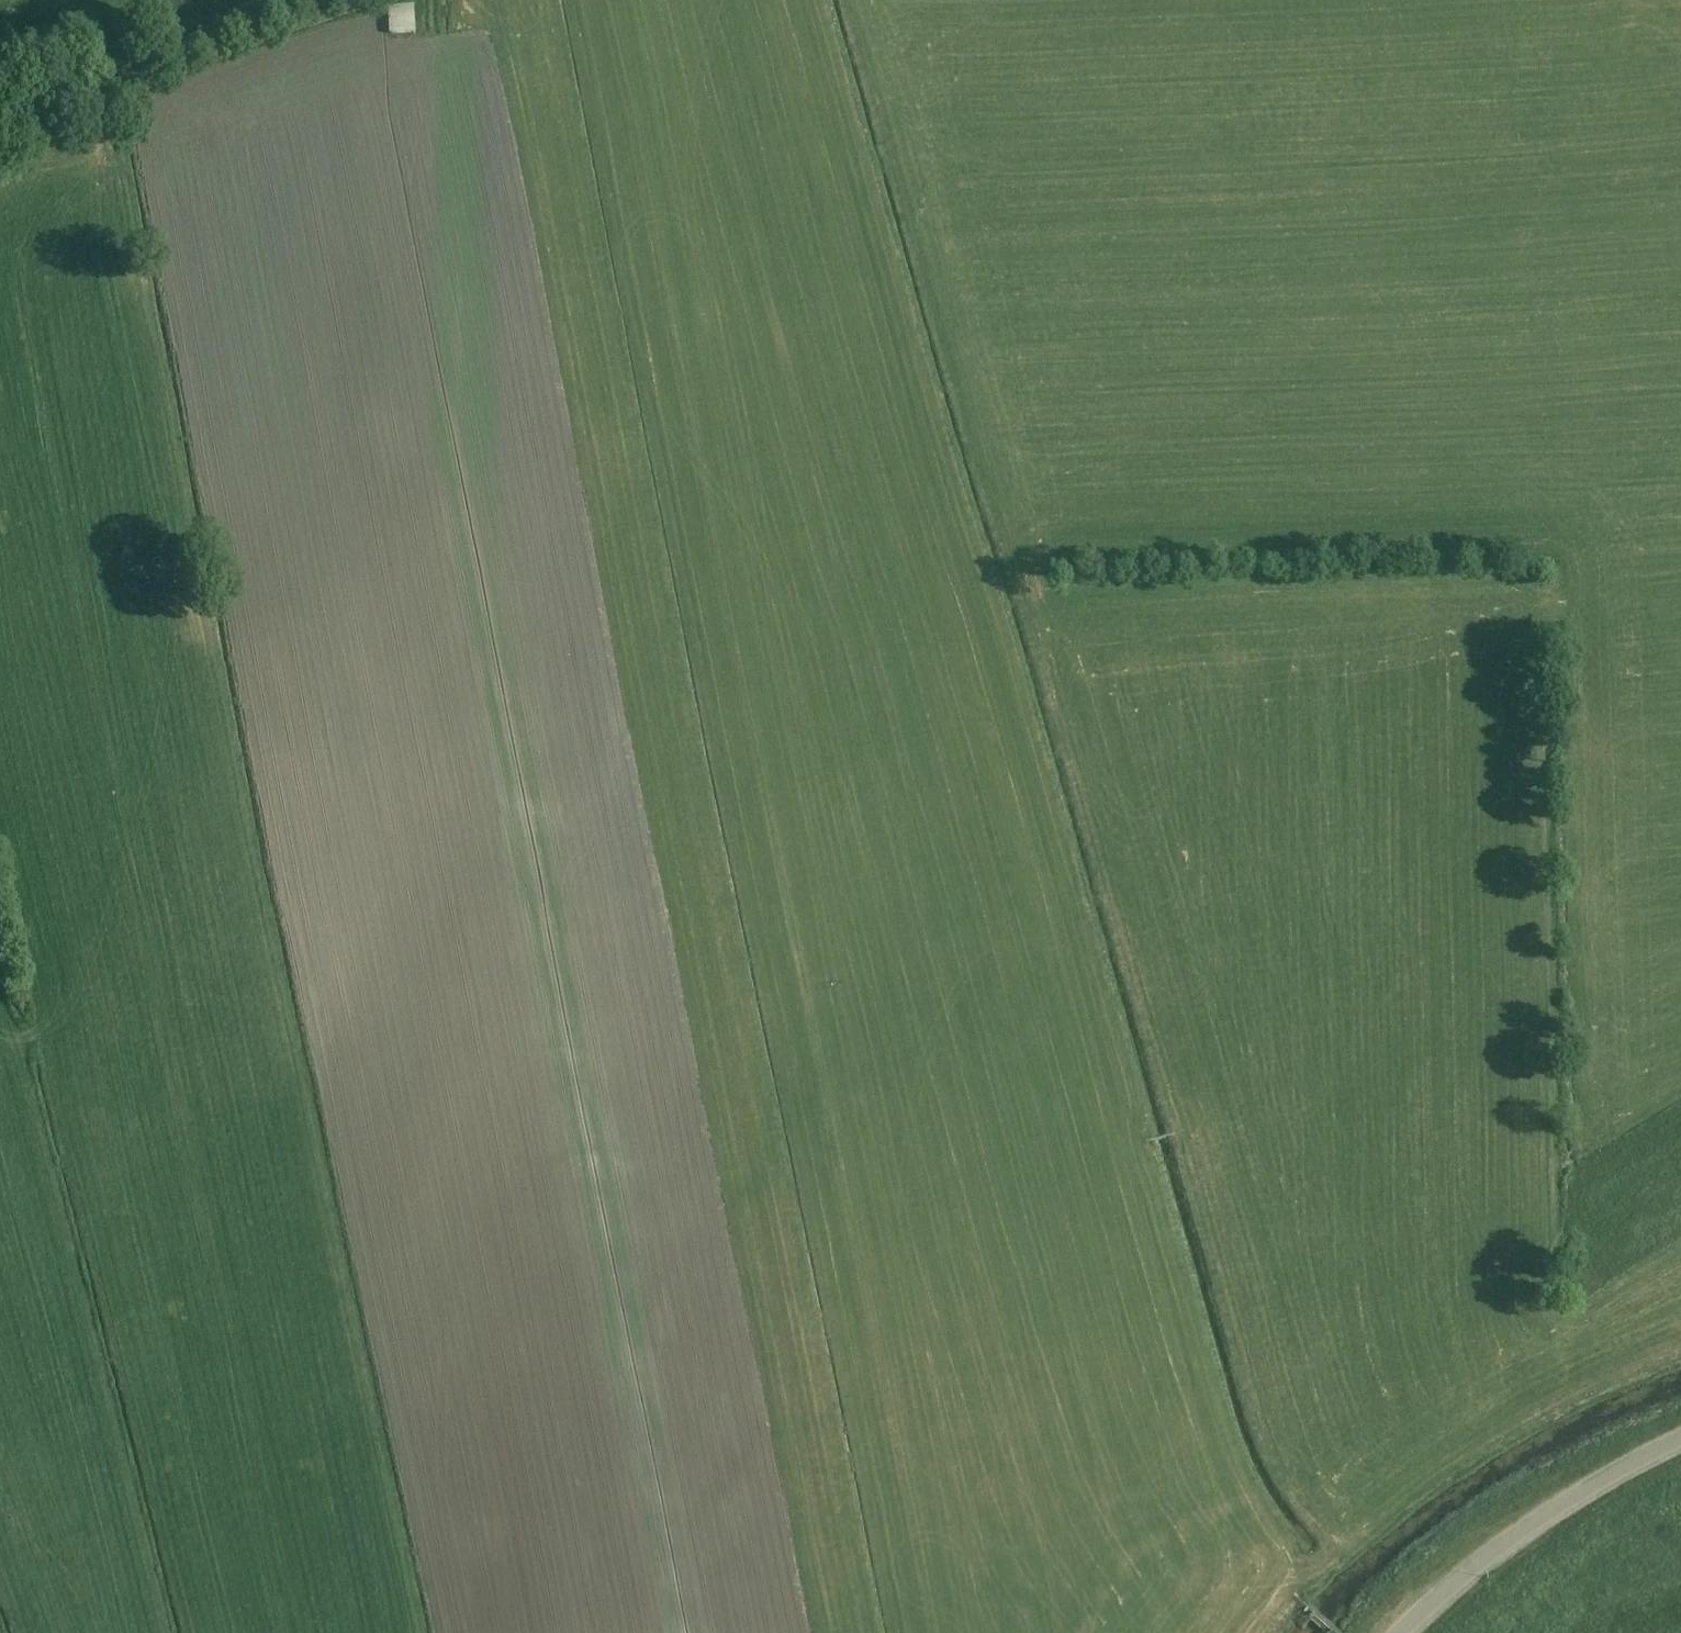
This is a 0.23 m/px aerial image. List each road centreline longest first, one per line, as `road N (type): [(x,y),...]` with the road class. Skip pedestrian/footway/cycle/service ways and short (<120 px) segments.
road 1 (unclassified): [(0,131),(317,0)]
road 2 (unclassified): [(1405,1632),(1549,1517),(1680,1440)]

